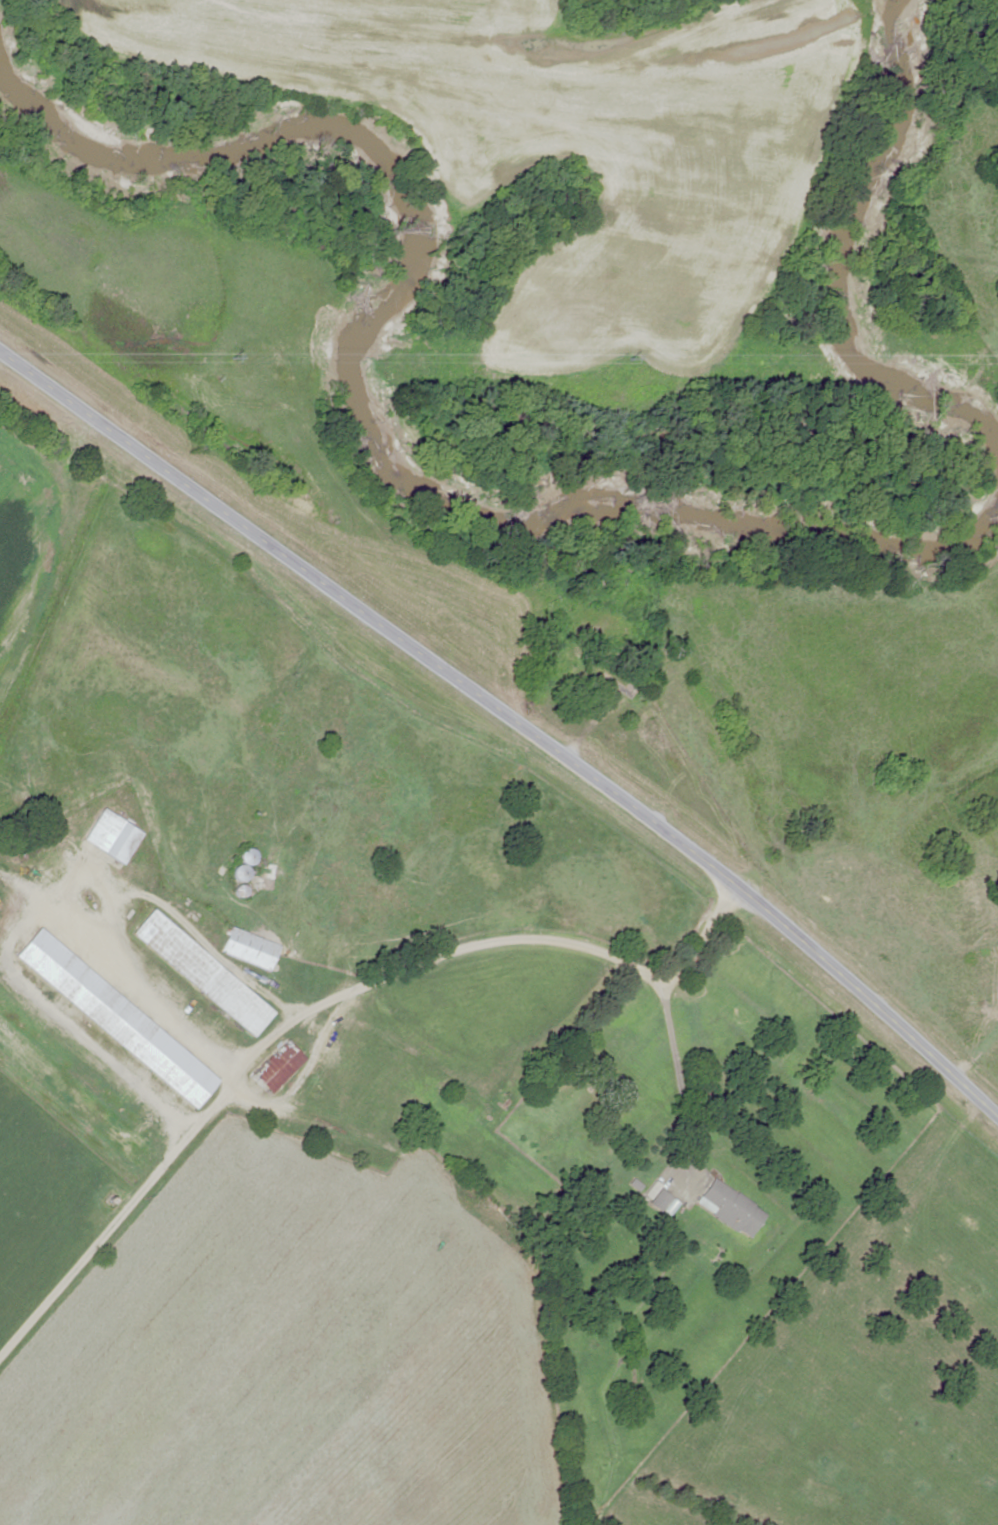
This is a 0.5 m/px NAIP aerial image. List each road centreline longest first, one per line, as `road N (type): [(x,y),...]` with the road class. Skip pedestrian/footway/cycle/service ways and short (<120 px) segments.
road 1 (secondary): [(997,1121),(679,843),(0,352)]

